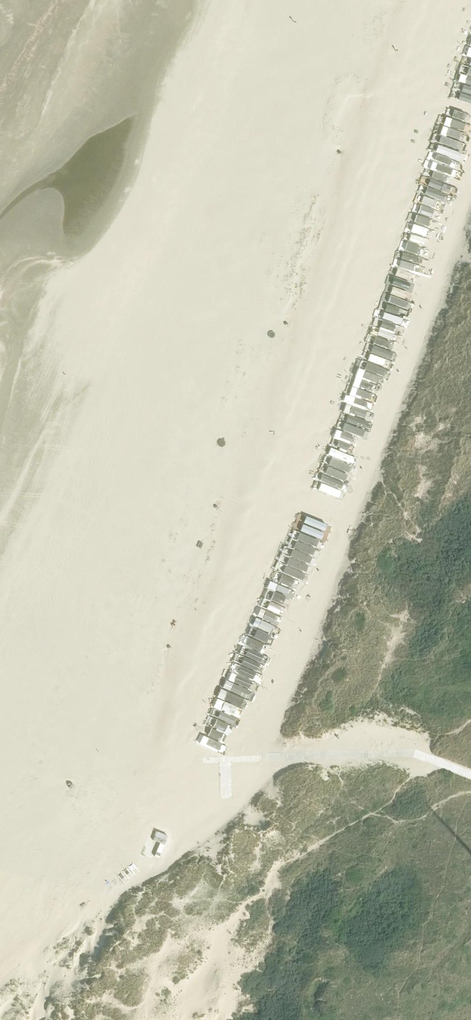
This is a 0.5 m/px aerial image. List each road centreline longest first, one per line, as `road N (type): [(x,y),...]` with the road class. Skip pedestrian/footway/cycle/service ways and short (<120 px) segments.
road 1 (track): [(470,171),(260,755)]
road 2 (track): [(470,775),(384,745),(260,755)]
road 3 (track): [(260,755),(220,759),(126,727)]

